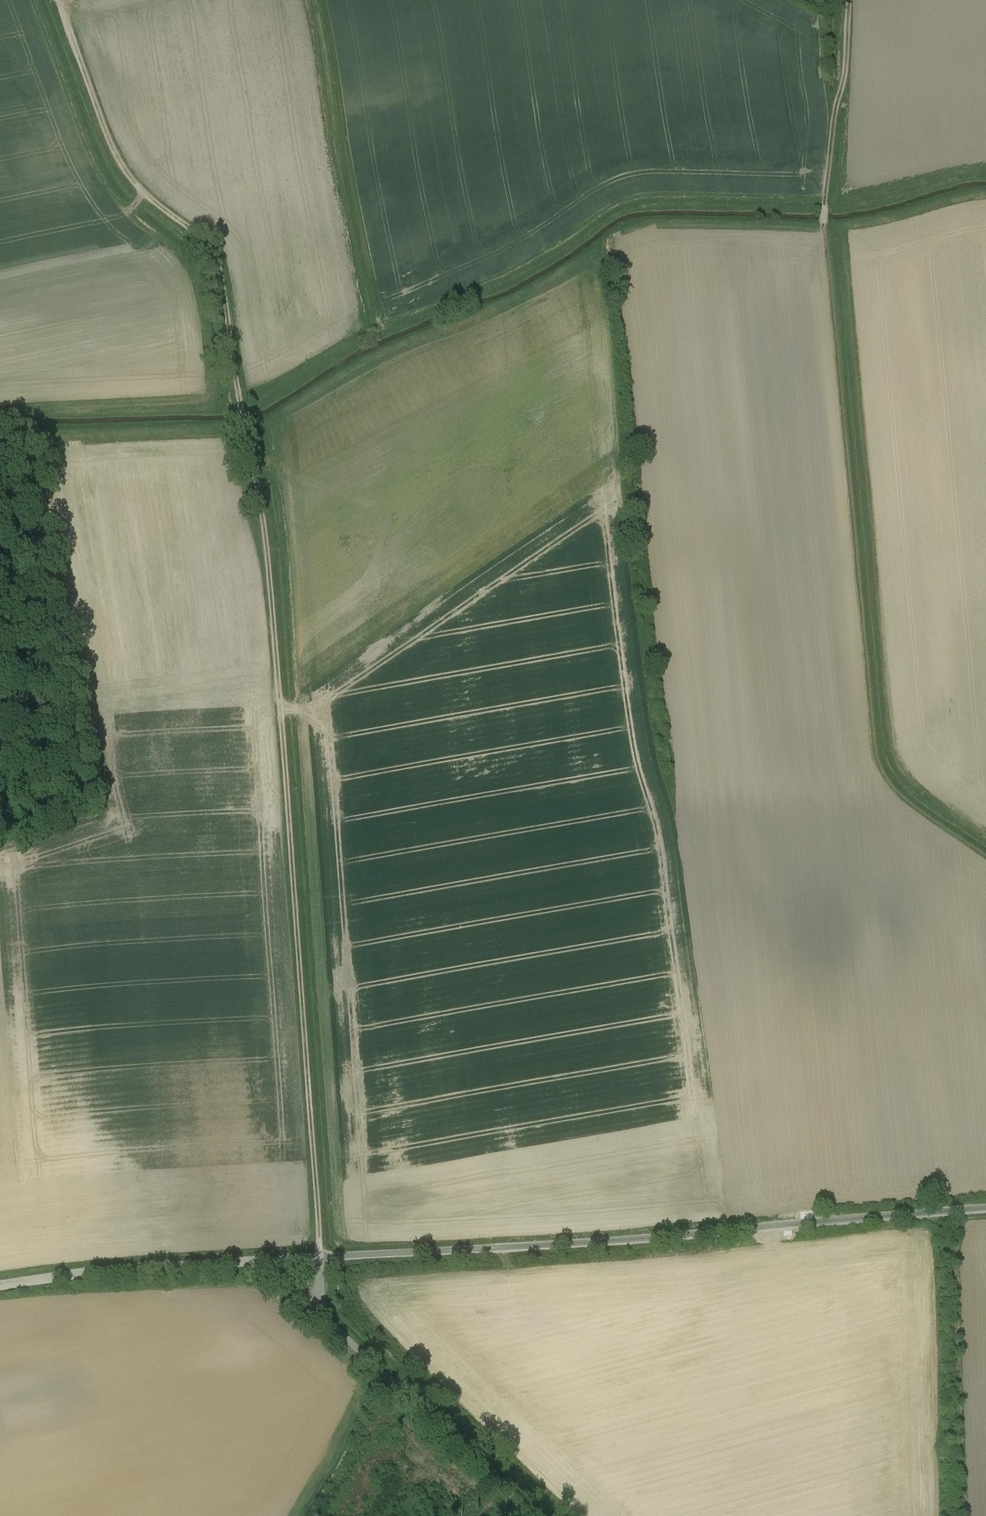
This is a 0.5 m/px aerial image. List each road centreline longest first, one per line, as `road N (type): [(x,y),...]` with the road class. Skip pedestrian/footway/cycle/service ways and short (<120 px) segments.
road 1 (track): [(321,1259),(278,643),(216,251),(149,200),(118,163),(58,1)]
road 2 (unclassified): [(985,1207),(636,1242),(321,1259)]
road 3 (unclassified): [(321,1259),(330,1326),(539,1515)]
road 4 (unclassified): [(0,1285),(261,1261)]
road 5 (track): [(823,232),(841,0)]

